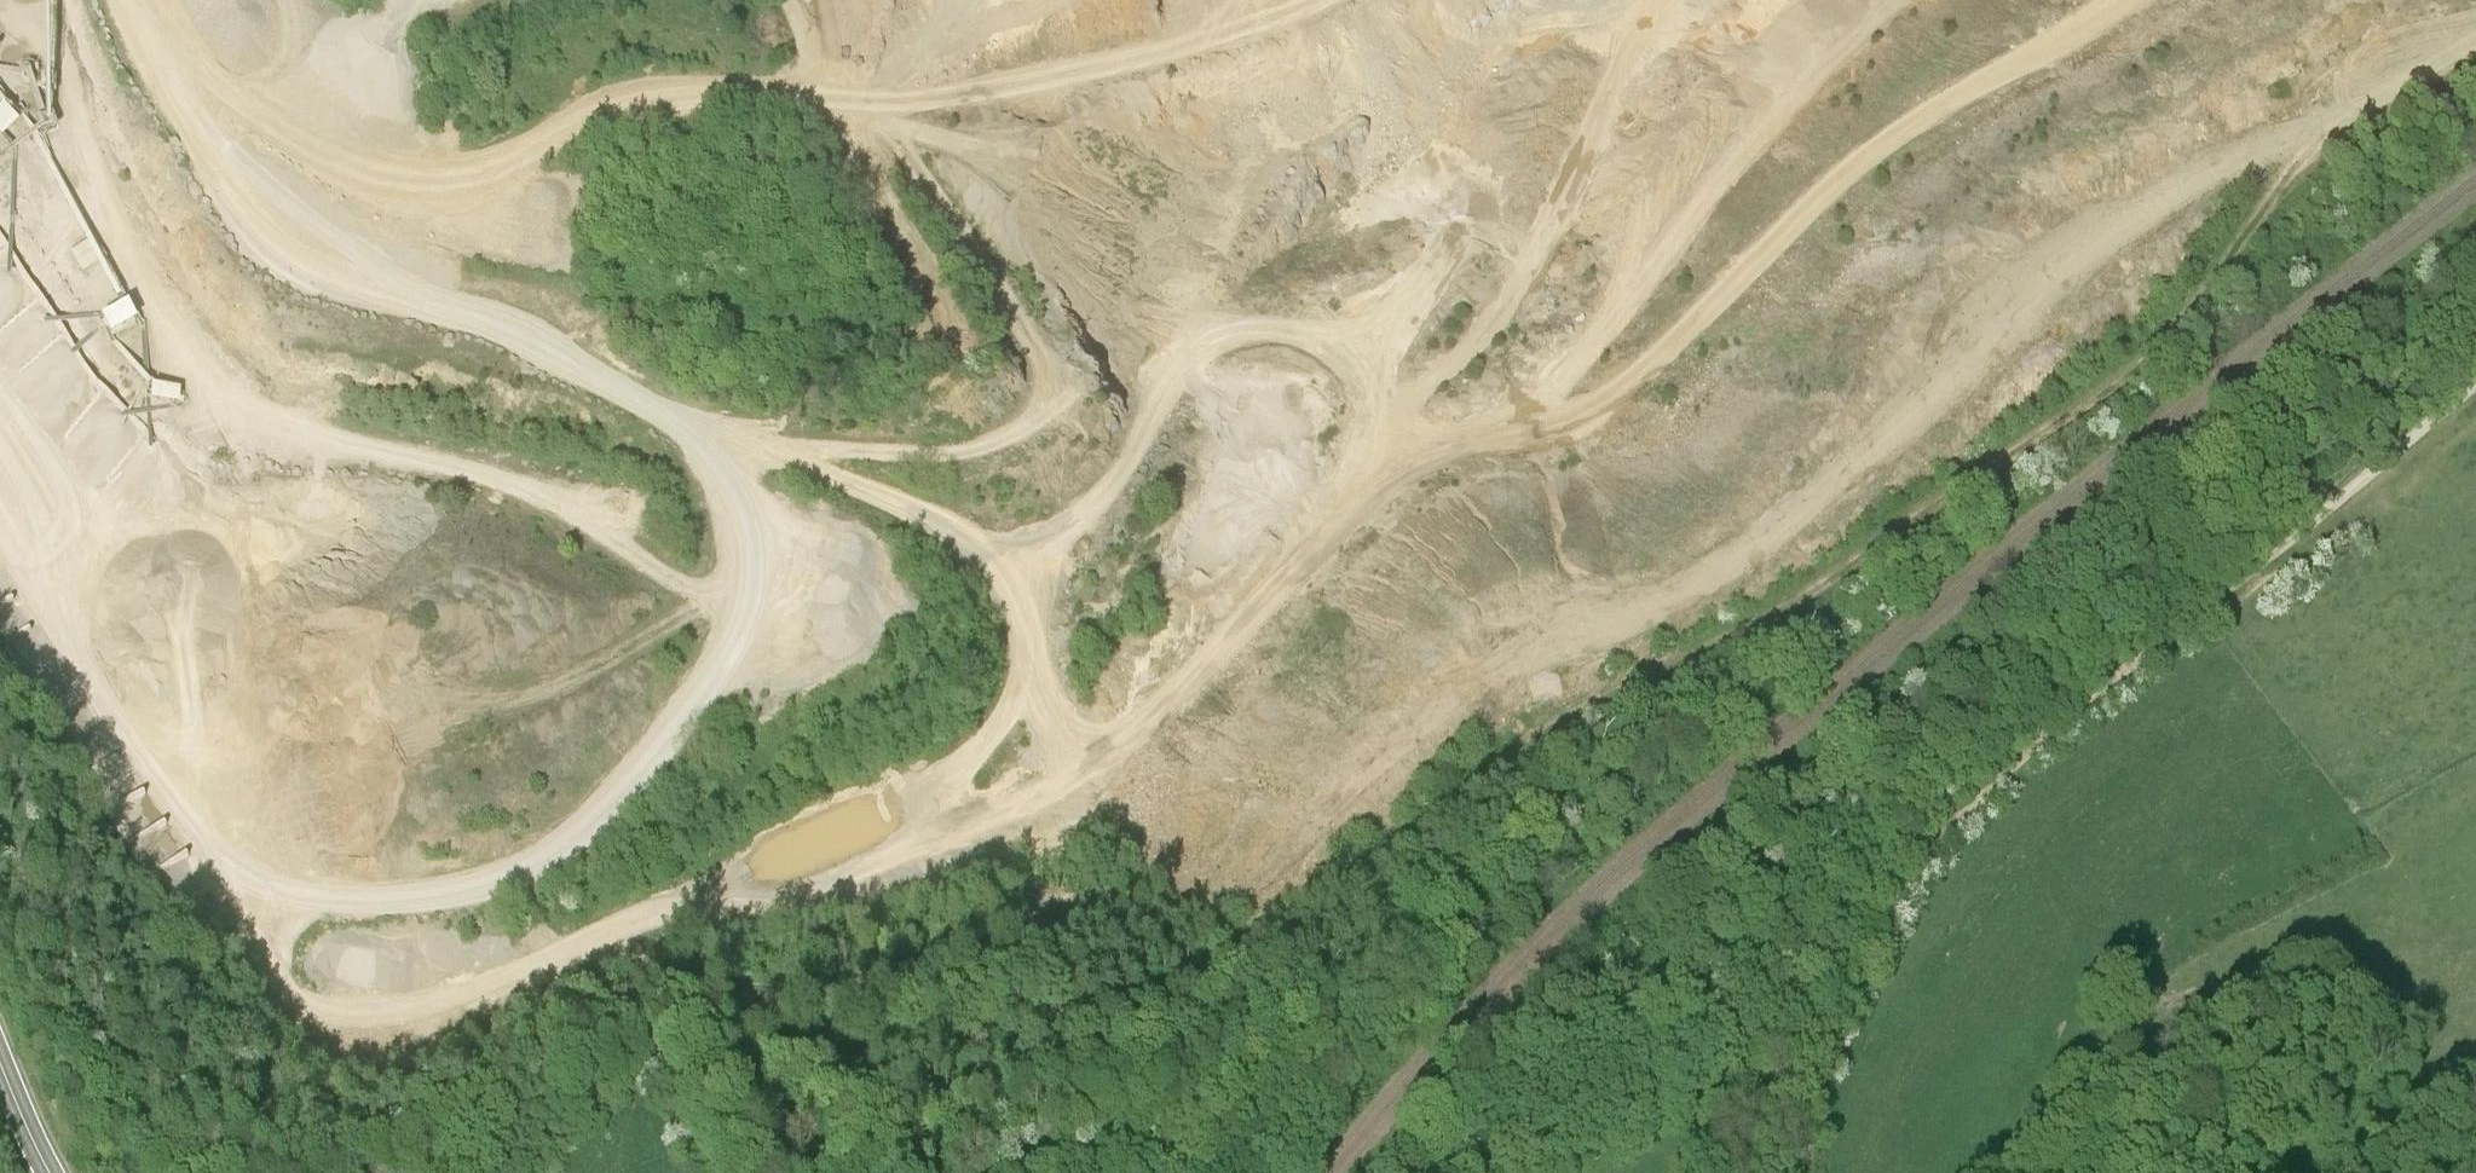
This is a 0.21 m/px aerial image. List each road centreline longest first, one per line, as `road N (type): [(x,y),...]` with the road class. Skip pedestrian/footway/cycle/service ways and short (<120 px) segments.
road 1 (track): [(1807,1172),(1820,1069),(1857,970),(1949,825),(2028,746),(2475,387)]

